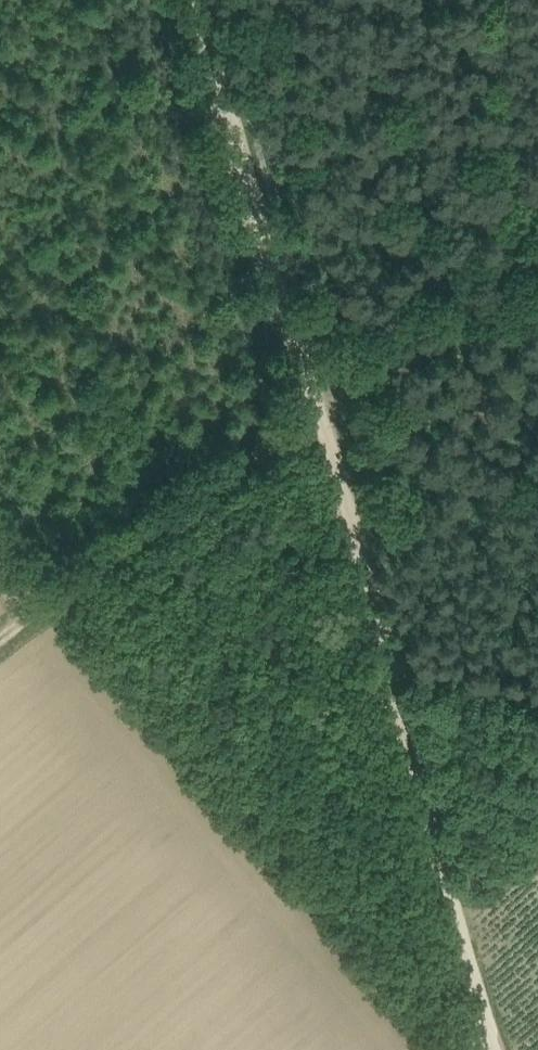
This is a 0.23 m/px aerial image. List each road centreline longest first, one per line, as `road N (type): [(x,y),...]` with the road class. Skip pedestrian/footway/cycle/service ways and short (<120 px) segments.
road 1 (track): [(505,1049),(213,0)]
road 2 (track): [(0,644),(524,263)]
road 3 (track): [(0,562),(418,1049)]
road 4 (track): [(537,692),(397,665)]

